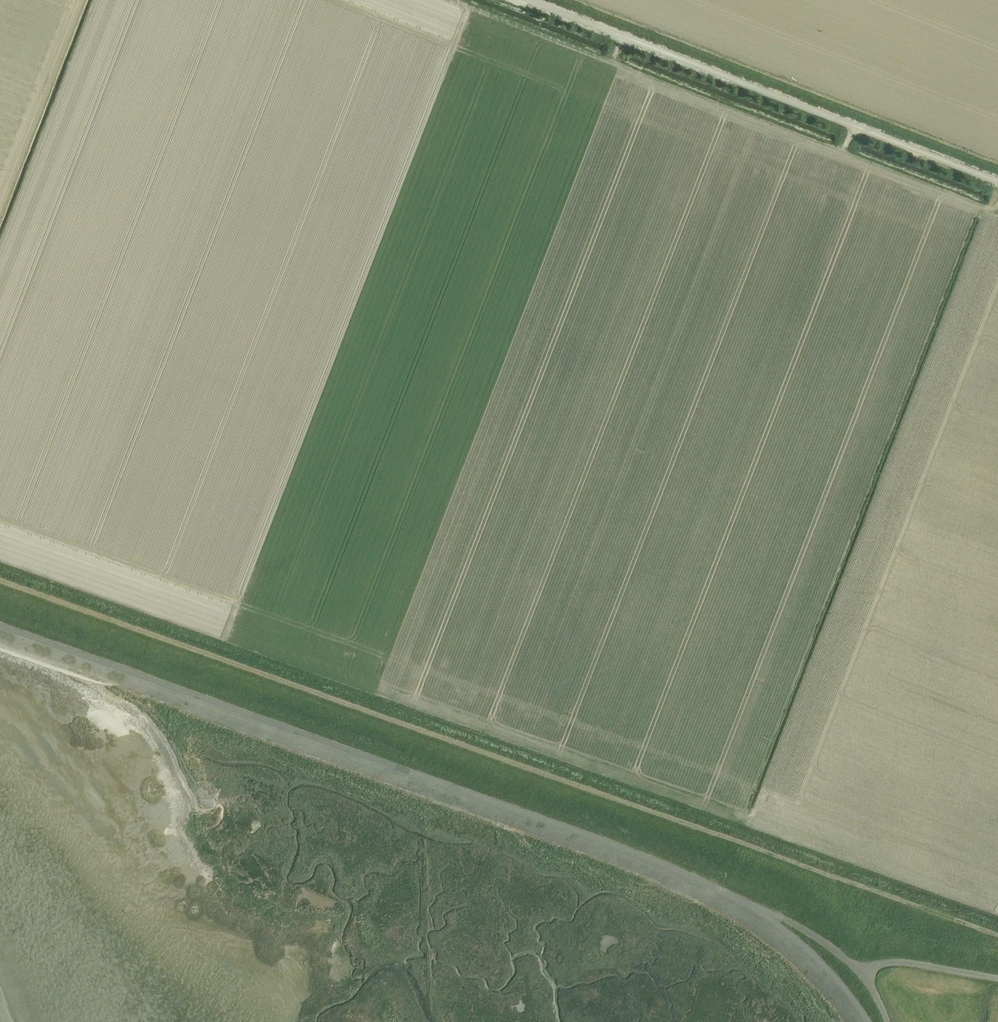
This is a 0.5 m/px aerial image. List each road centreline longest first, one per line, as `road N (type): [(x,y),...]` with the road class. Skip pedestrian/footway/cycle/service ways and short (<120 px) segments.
road 1 (track): [(997,933),(0,578)]
road 2 (tertiary): [(997,185),(501,0)]

